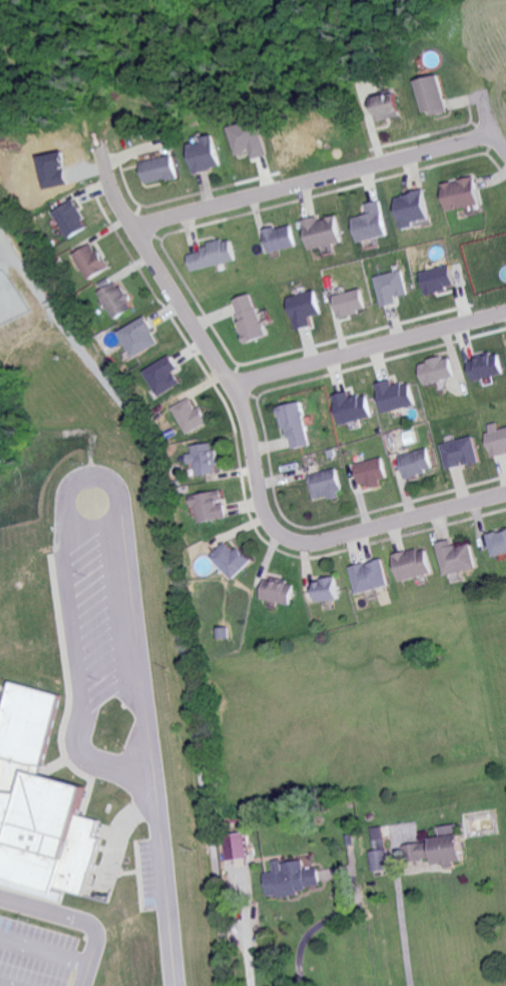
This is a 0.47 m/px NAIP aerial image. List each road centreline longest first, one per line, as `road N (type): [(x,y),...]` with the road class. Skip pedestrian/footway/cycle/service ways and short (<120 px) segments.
road 1 (residential): [(505,491),(330,539),(280,535),(260,504),(244,408),(118,203),(99,145)]
road 2 (residential): [(133,229),(489,130)]
road 3 (residential): [(234,387),(505,309)]

